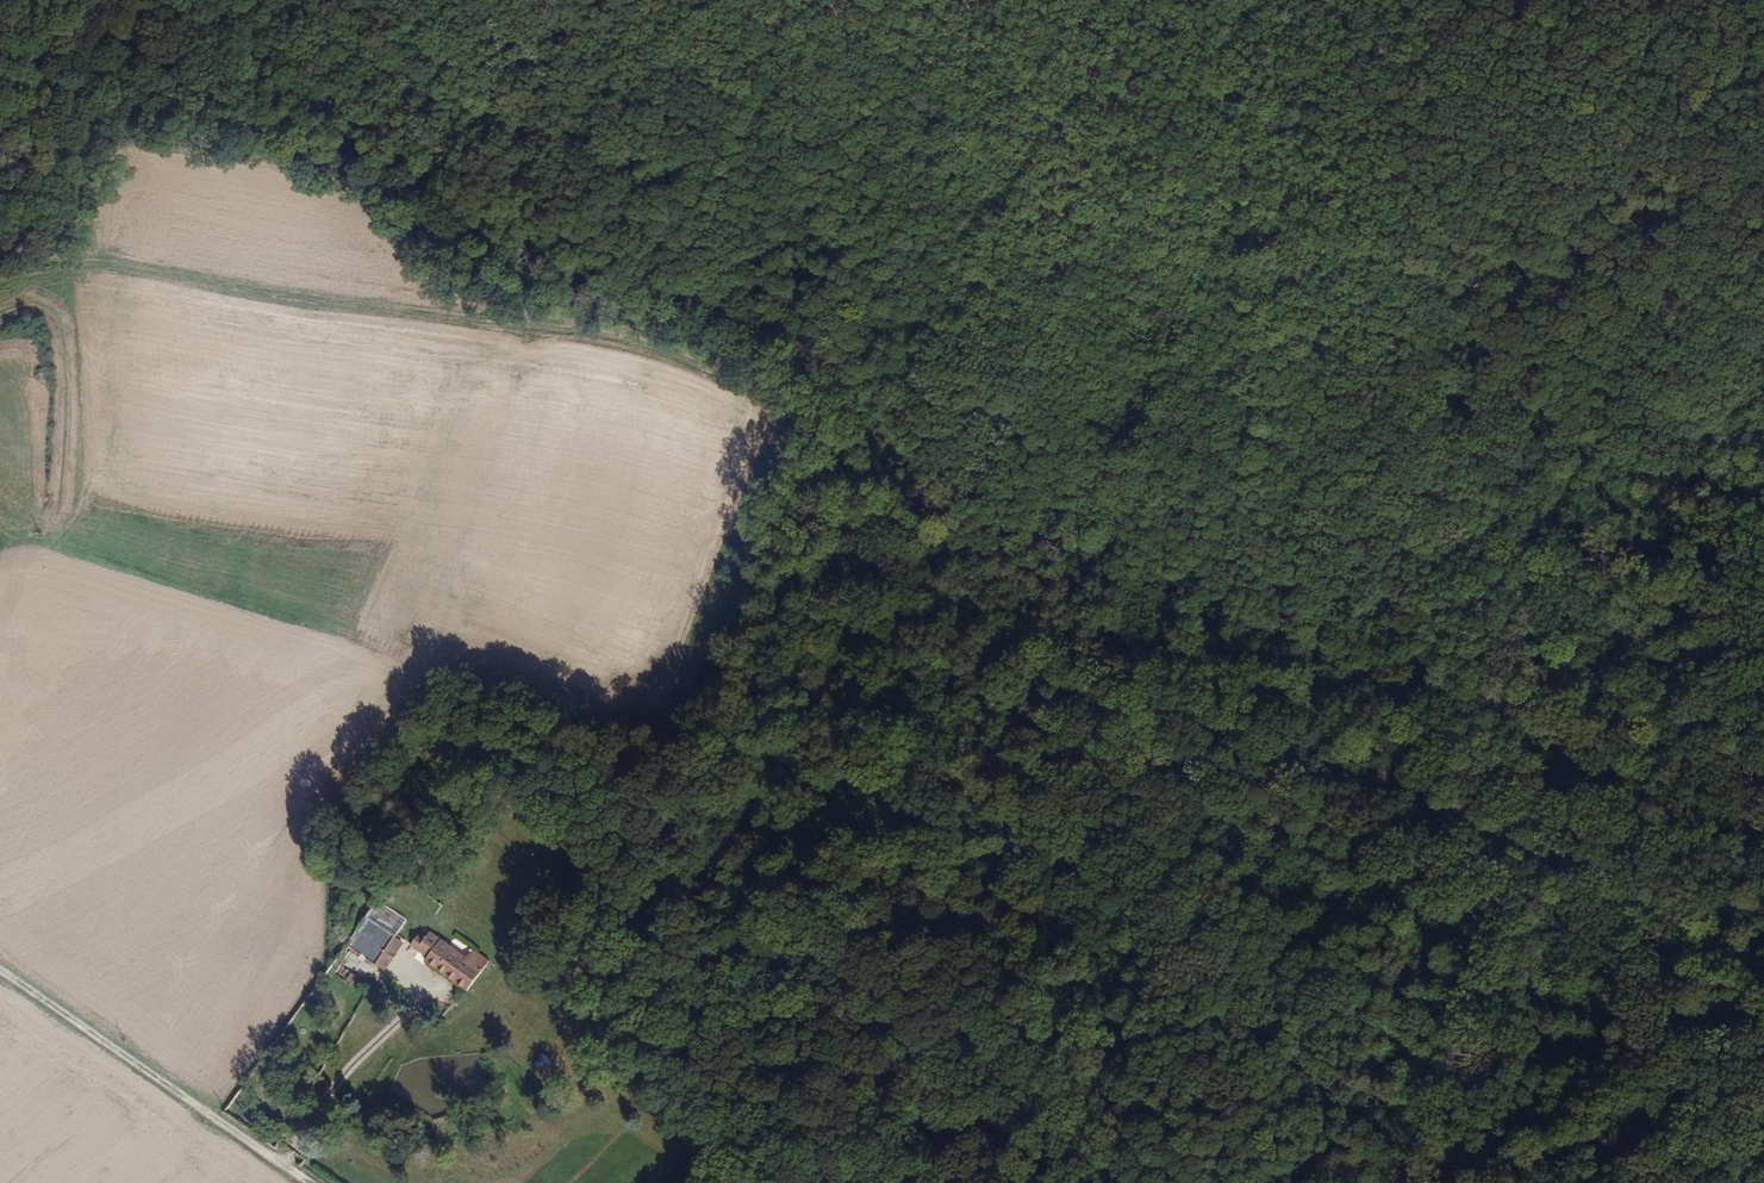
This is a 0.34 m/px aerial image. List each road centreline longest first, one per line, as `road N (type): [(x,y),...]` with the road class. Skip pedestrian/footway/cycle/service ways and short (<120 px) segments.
road 1 (track): [(311,1182),(0,969)]

